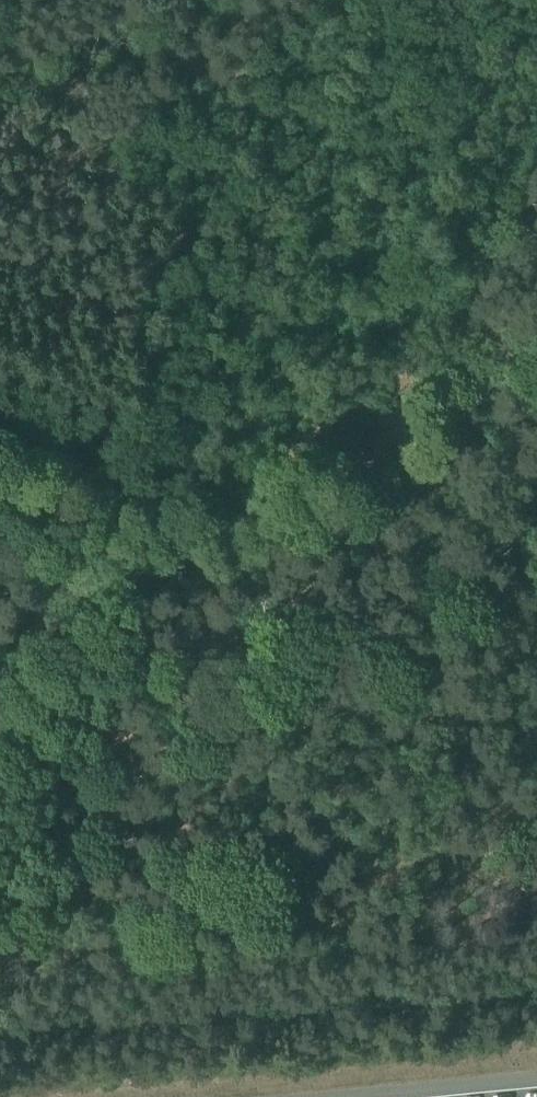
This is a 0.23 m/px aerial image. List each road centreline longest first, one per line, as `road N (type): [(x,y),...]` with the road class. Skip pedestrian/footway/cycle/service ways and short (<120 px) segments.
road 1 (track): [(536,894),(434,858),(189,917),(159,918),(31,883),(16,861),(26,762),(93,604),(92,548),(71,501)]
road 2 (track): [(536,313),(478,385),(382,462),(190,537),(121,523),(0,472)]

